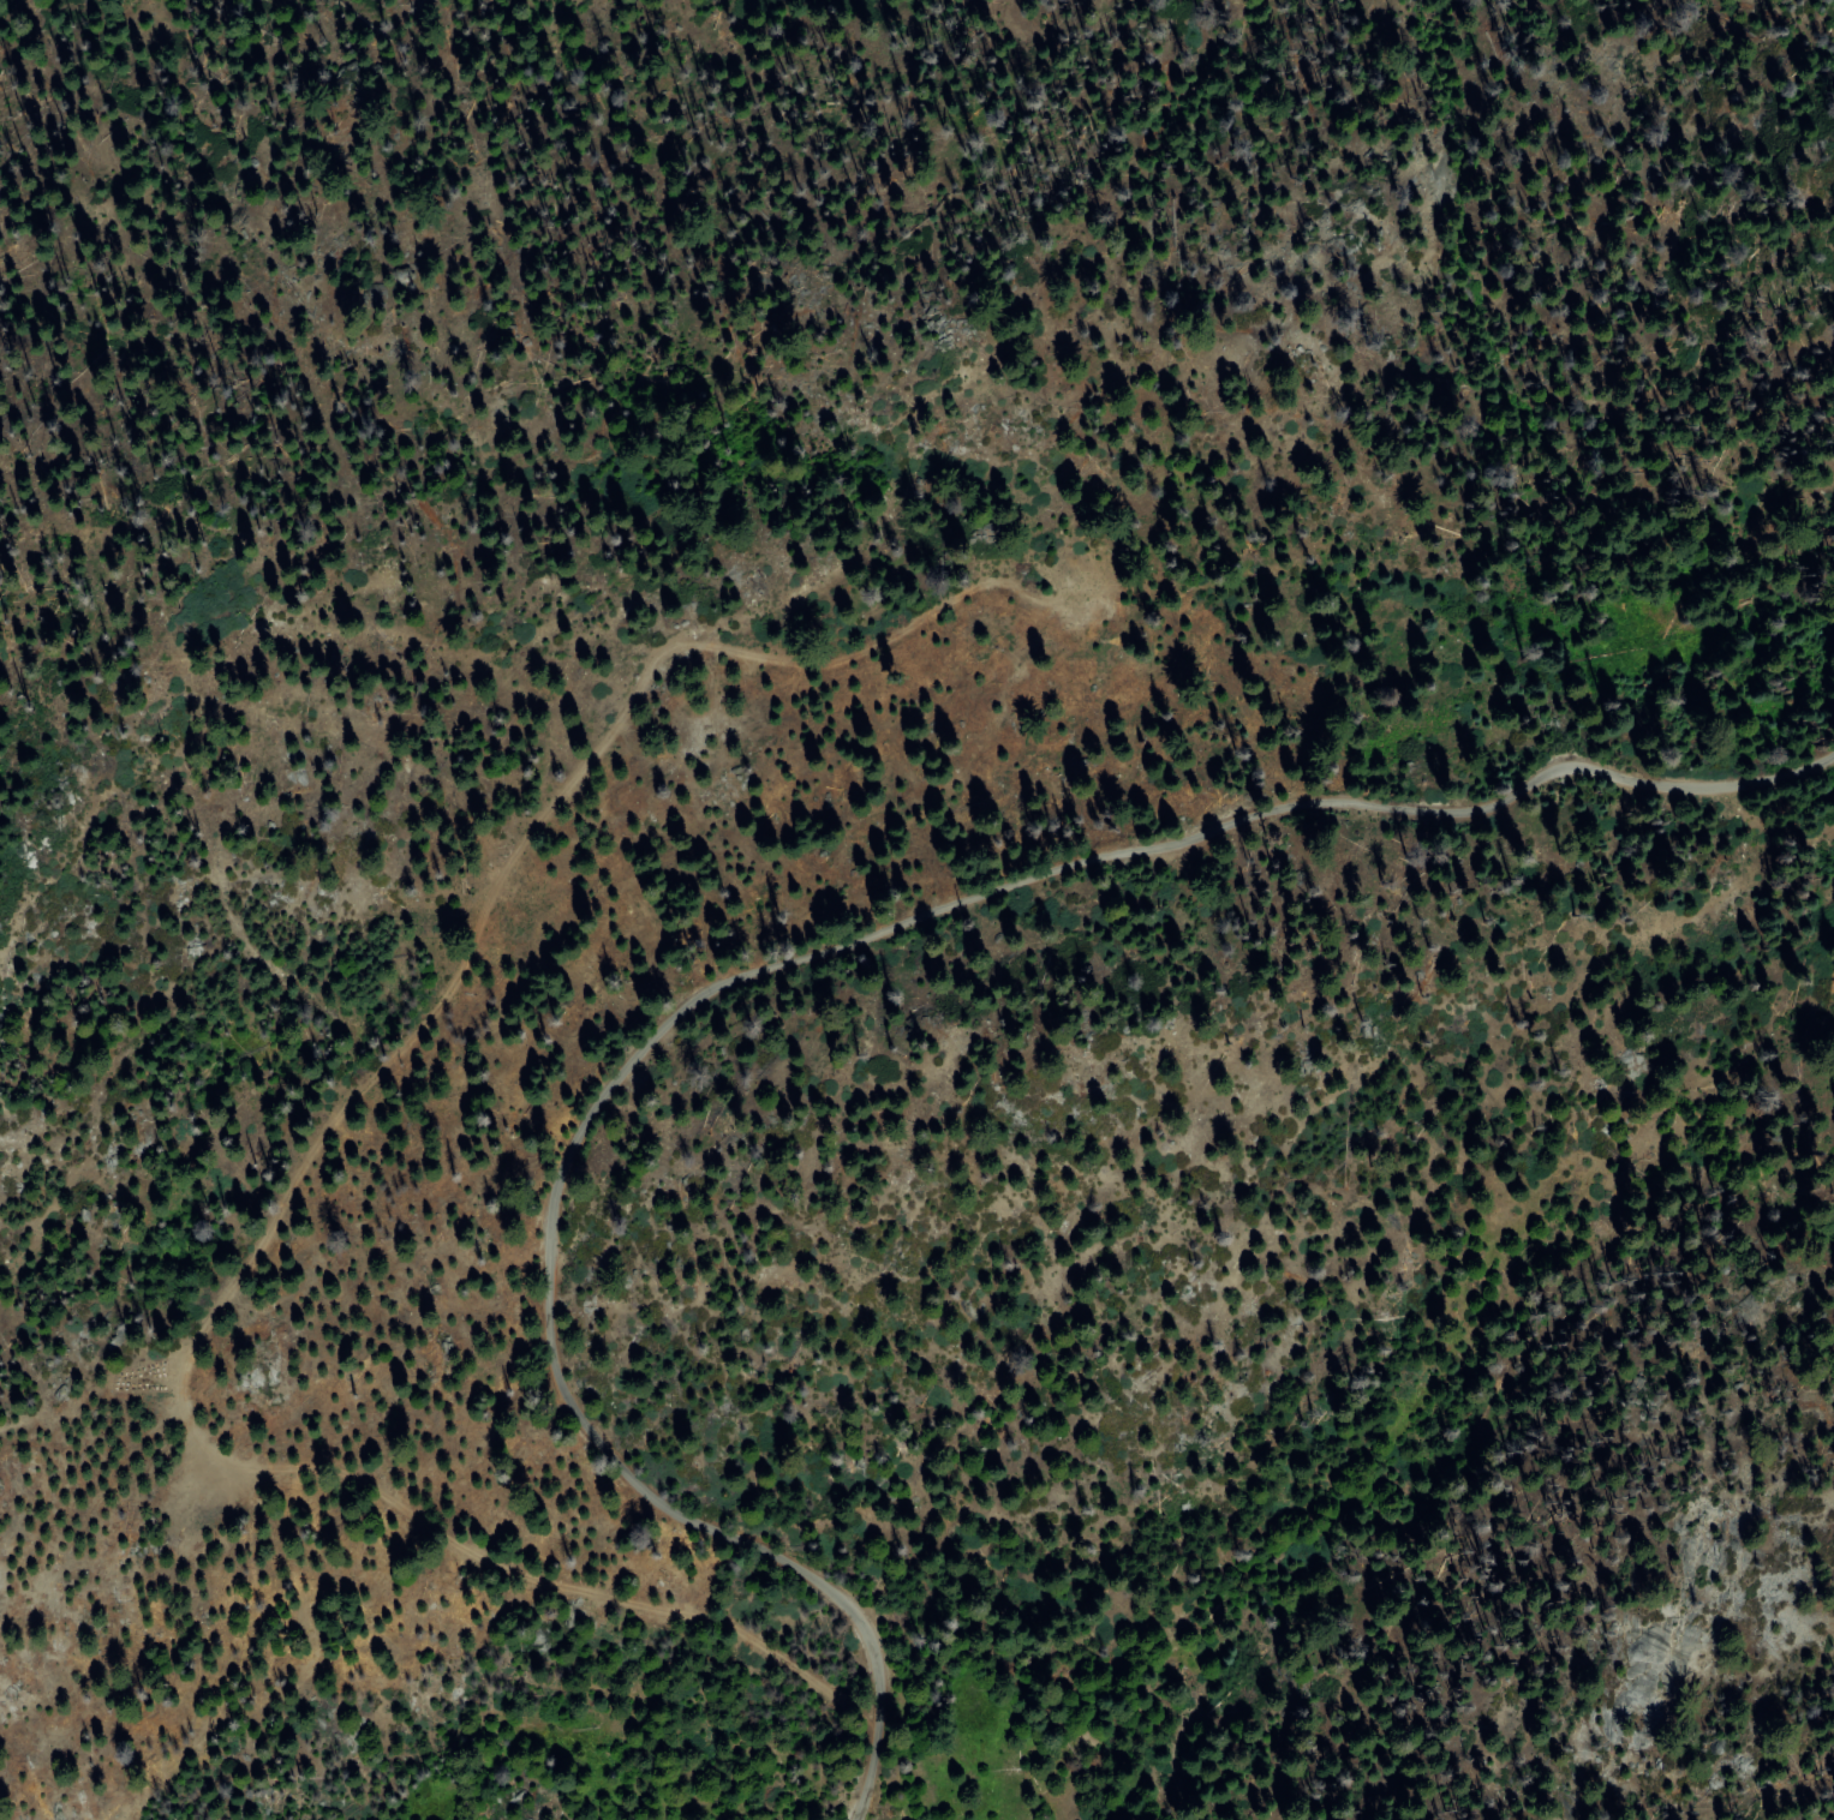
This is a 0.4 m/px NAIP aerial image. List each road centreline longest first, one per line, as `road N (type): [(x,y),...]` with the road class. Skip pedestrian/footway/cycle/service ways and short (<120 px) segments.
road 1 (track): [(858,1819),(870,1771),(870,1686),(860,1636),(793,1569),(647,1497),(580,1437),(560,1376),(549,1316),(550,1223),(573,1147),(628,1064),(718,986),(871,938),(975,890),(1087,858),(1184,844),(1259,810),(1328,804),(1464,810),(1528,782),(1578,771),(1726,790),(1802,767),(1833,748)]

